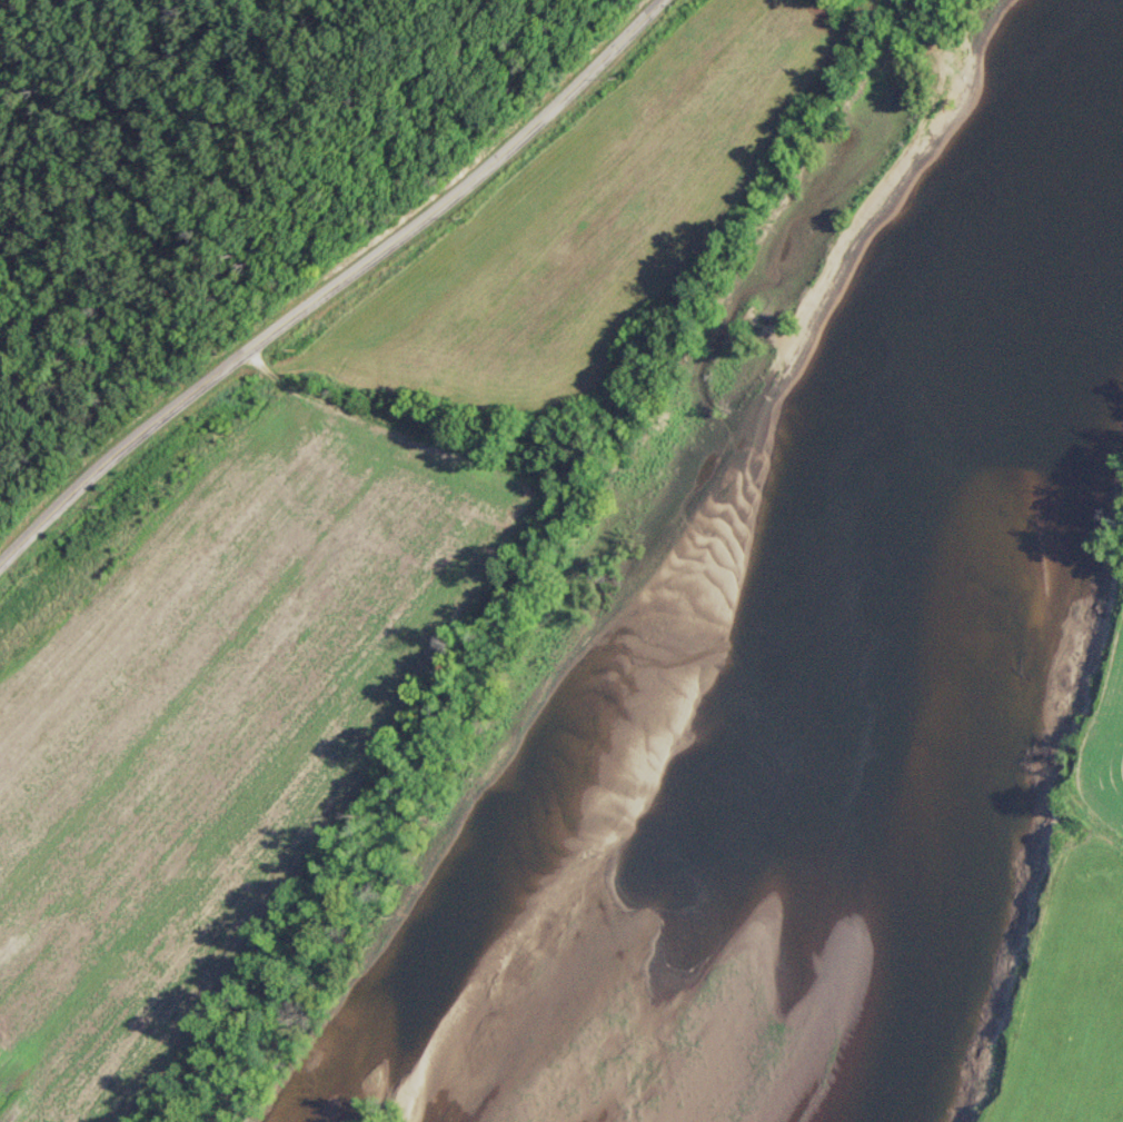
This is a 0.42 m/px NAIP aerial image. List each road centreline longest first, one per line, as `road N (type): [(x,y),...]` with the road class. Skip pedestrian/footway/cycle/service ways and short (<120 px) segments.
road 1 (tertiary): [(0,545),(600,57),(654,0)]
road 2 (residential): [(315,290),(0,29)]

